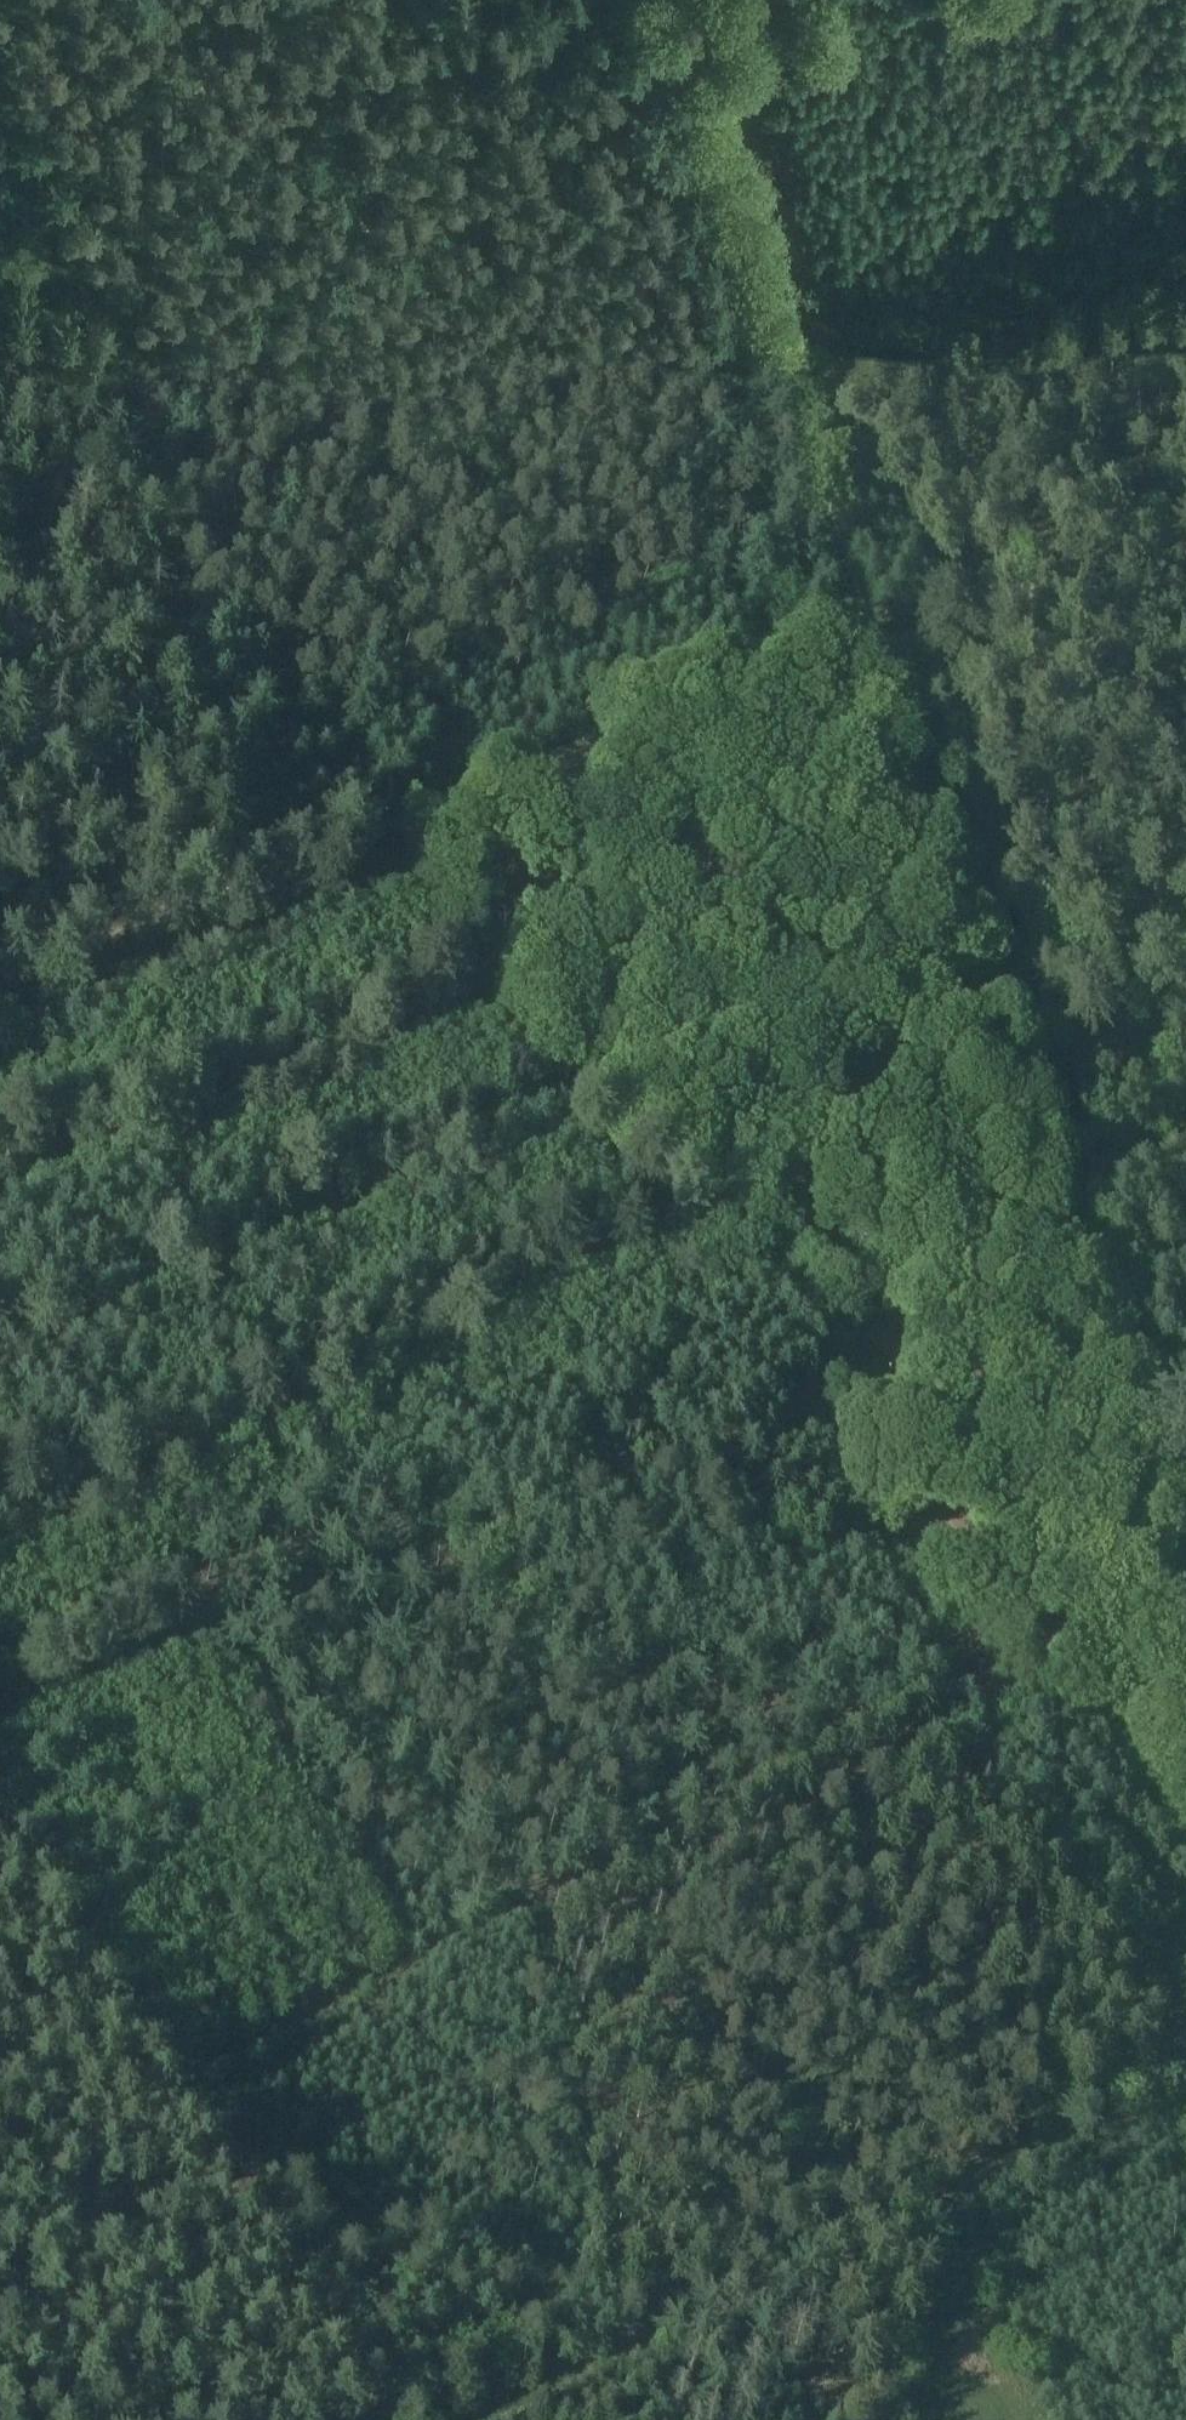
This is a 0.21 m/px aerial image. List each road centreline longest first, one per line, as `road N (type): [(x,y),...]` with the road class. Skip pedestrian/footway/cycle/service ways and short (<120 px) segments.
road 1 (track): [(0,970),(884,654)]
road 2 (track): [(0,1807),(349,2419)]
road 3 (track): [(647,0),(884,654)]

